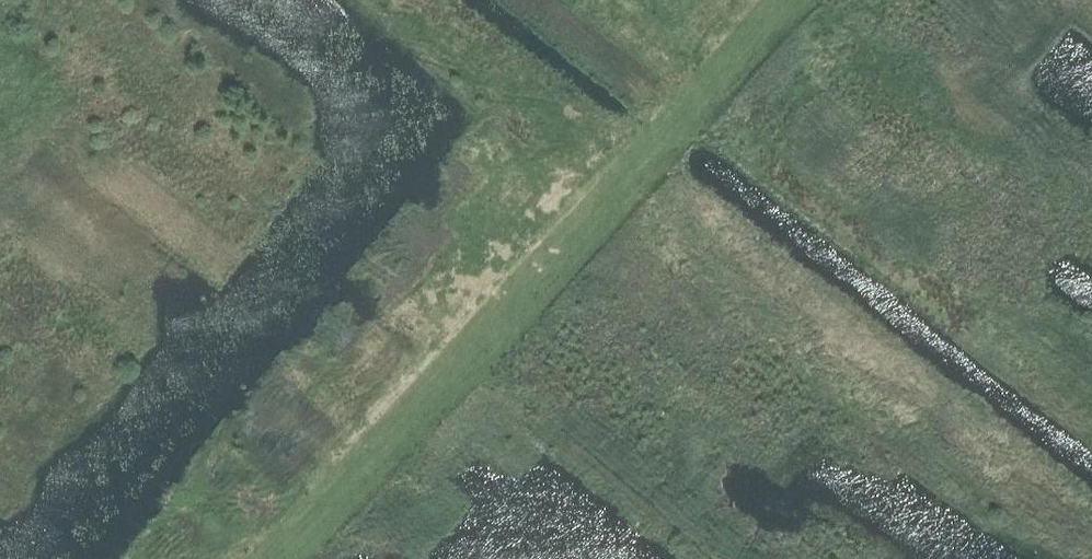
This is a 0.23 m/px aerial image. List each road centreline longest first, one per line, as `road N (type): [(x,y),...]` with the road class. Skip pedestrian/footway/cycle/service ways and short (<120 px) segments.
road 1 (track): [(281,558),(793,0)]

